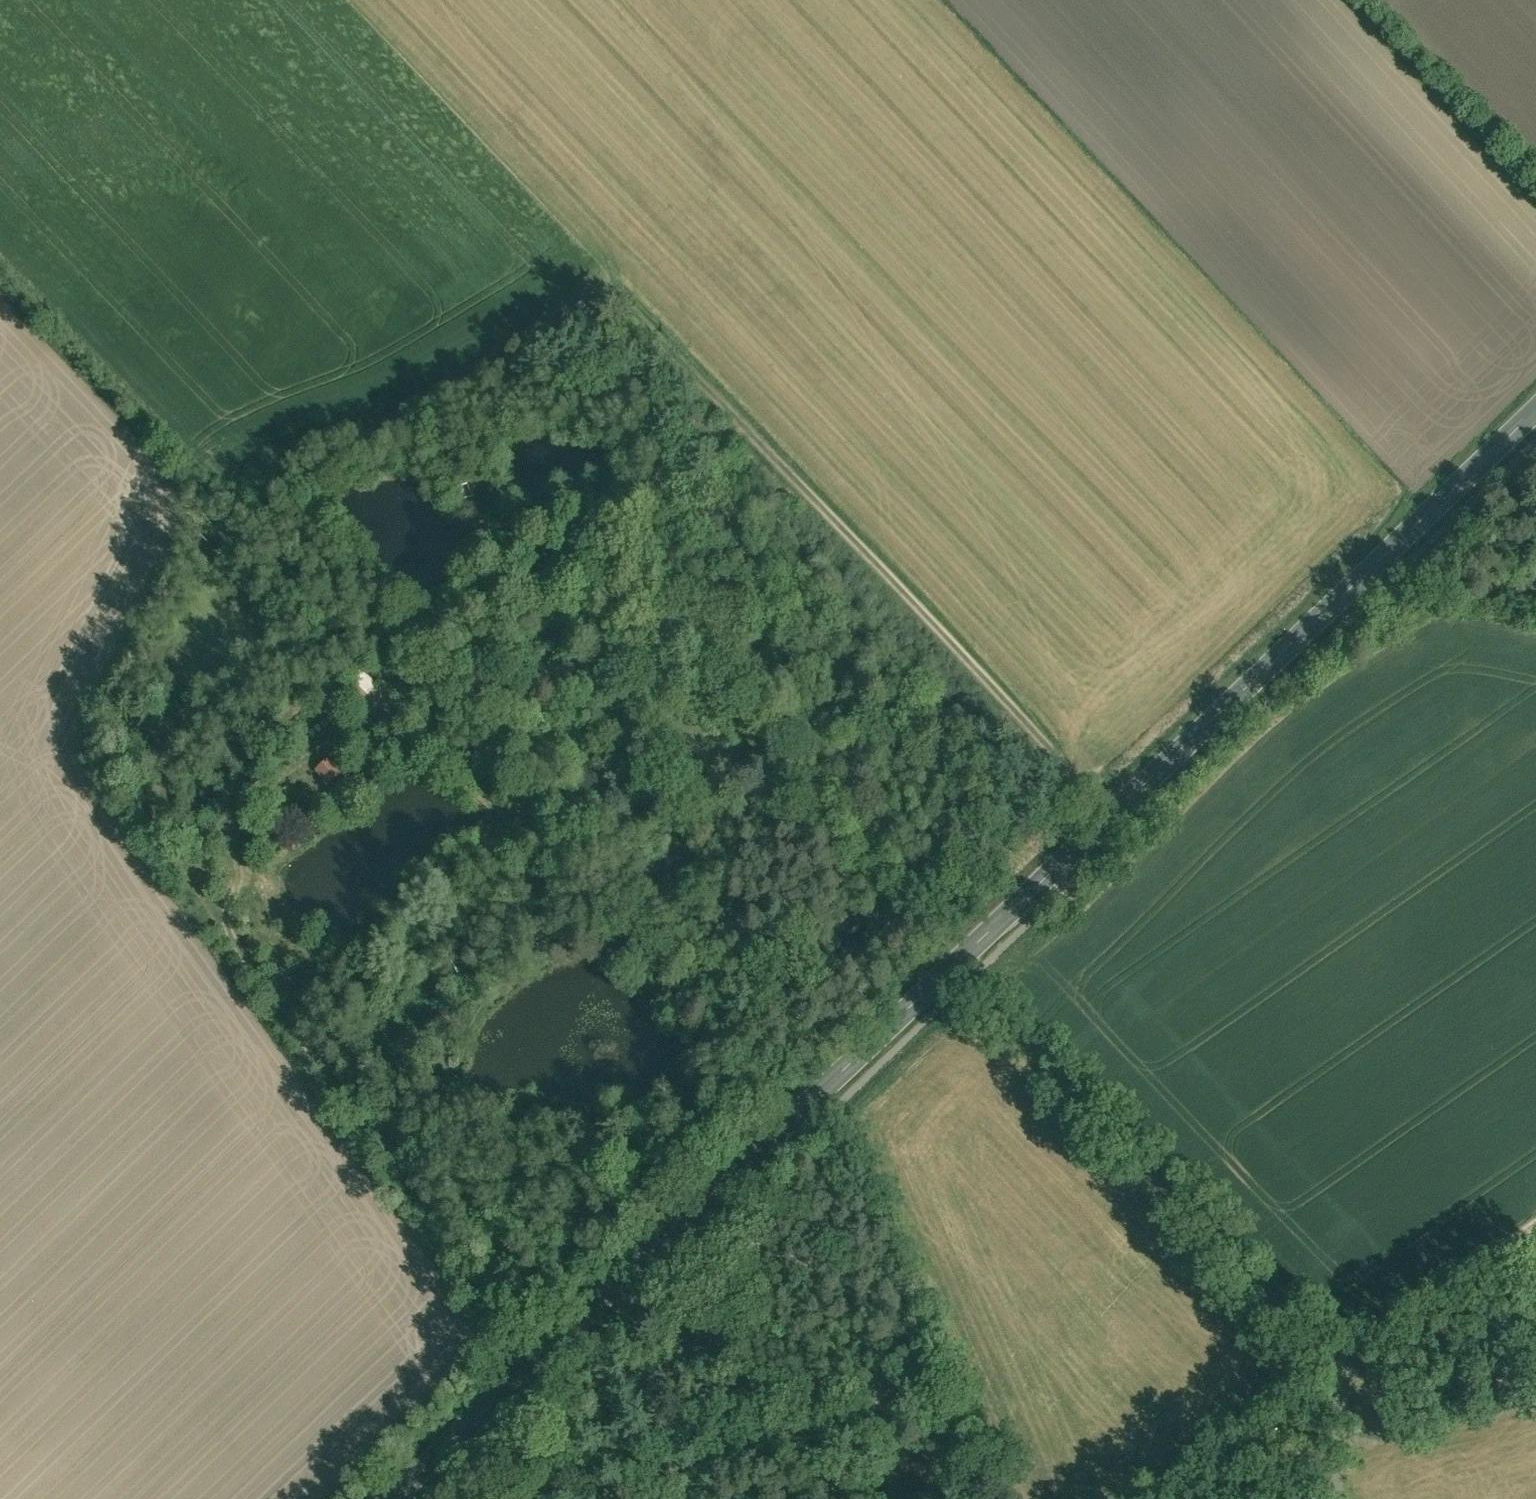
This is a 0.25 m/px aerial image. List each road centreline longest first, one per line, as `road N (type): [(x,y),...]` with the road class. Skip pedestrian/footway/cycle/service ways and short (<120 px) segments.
road 1 (tertiary): [(1535,410),(389,1498)]
road 2 (track): [(1334,1348),(1535,1216)]

